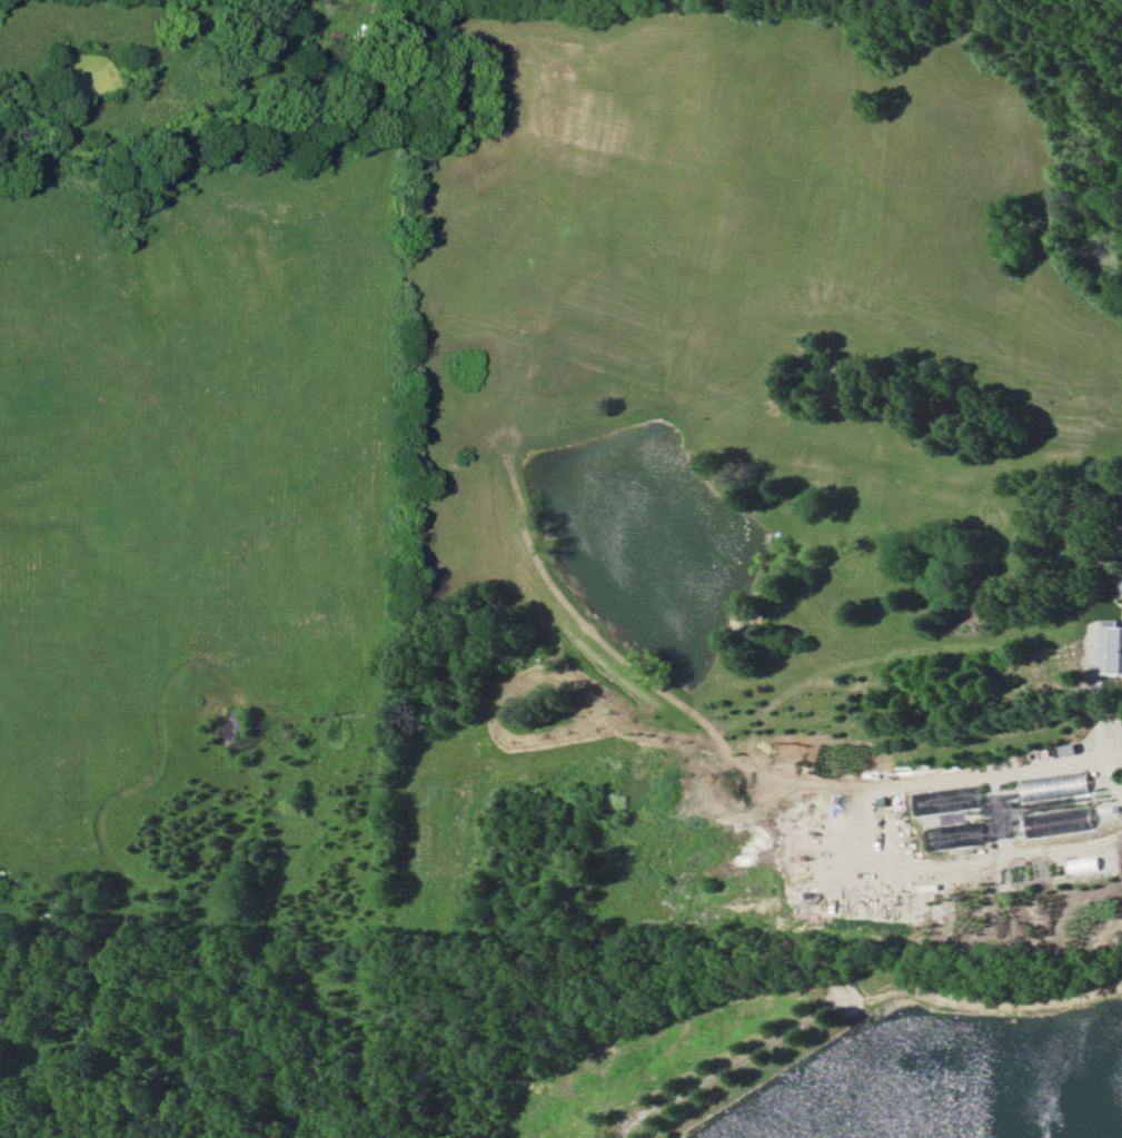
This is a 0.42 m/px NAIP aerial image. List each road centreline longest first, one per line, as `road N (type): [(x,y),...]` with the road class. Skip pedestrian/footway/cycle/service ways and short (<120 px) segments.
road 1 (track): [(857,1017),(845,997),(634,1137)]

